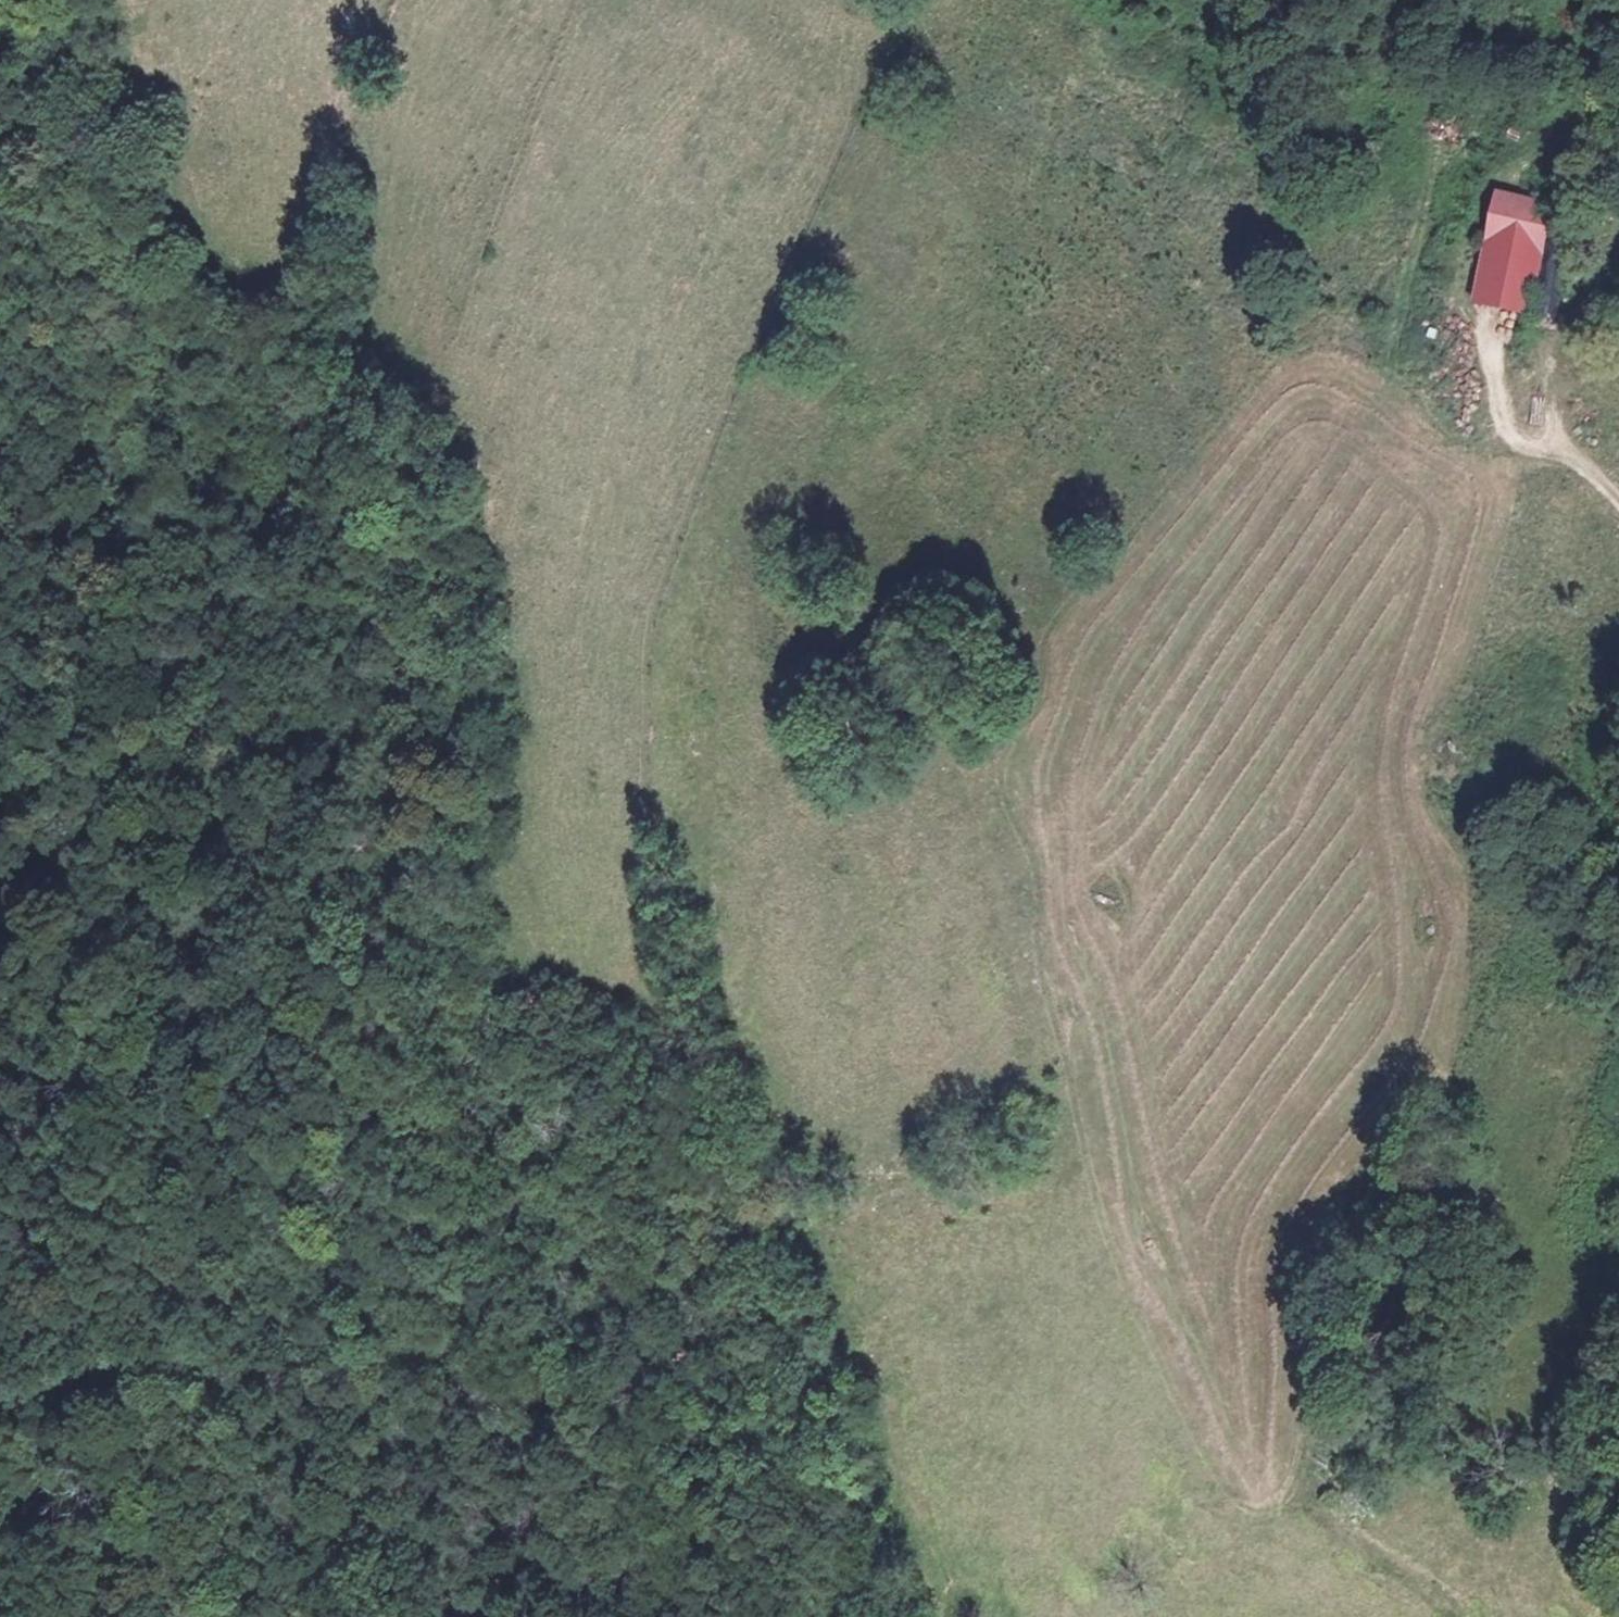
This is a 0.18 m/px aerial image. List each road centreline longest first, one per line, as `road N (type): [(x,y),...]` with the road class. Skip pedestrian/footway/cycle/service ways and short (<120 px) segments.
road 1 (track): [(94,0),(186,427),(218,743),(172,1123),(219,1530),(218,1616)]
road 2 (track): [(1219,0),(1500,82),(1602,92),(1618,107)]

